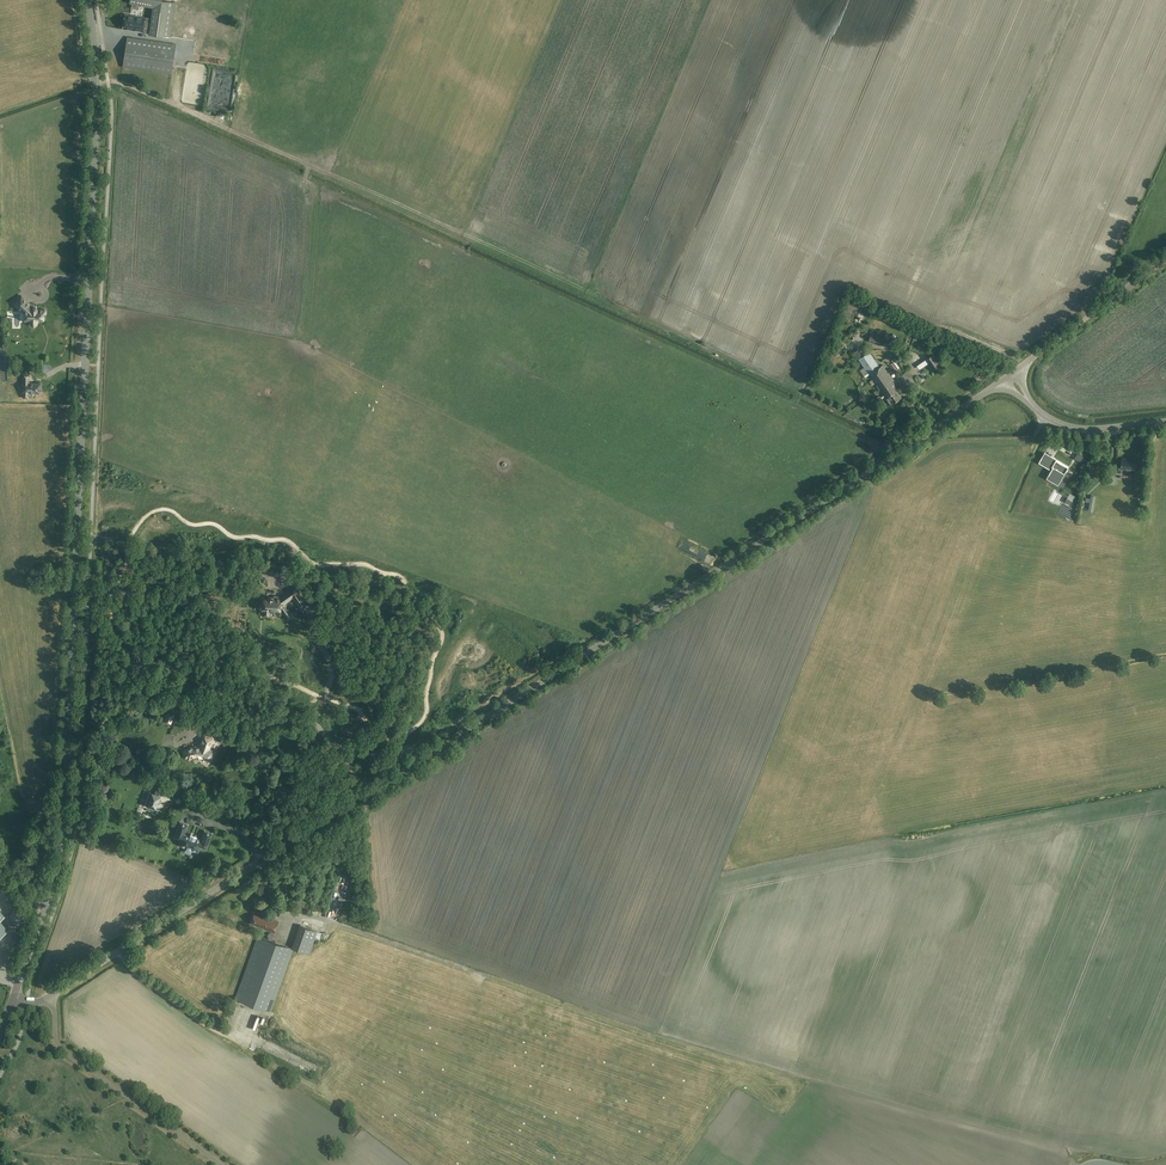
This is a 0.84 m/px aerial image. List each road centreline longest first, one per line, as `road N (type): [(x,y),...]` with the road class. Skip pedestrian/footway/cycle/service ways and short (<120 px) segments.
road 1 (unclassified): [(48,997),(901,451),(1007,375)]
road 2 (secondary): [(13,998),(54,879),(66,794),(94,37)]
road 3 (track): [(113,587),(135,527),(167,510),(191,525),(217,523),(234,538),(285,539),(322,567),(366,562),(401,577),(442,631),(425,713),(400,738),(386,740),(360,709),(282,682),(245,658),(122,667),(108,646),(113,595)]
road 4 (track): [(1074,1164),(1067,1154),(647,1034),(332,923)]
road 5 (track): [(108,80),(582,291)]
road 6 (unclassified): [(223,1164),(64,1050),(48,997)]
road 7 (unclassified): [(1007,375),(1165,259)]
road 8 (unclassified): [(1007,375),(1041,413),(1066,425),(1165,421)]

